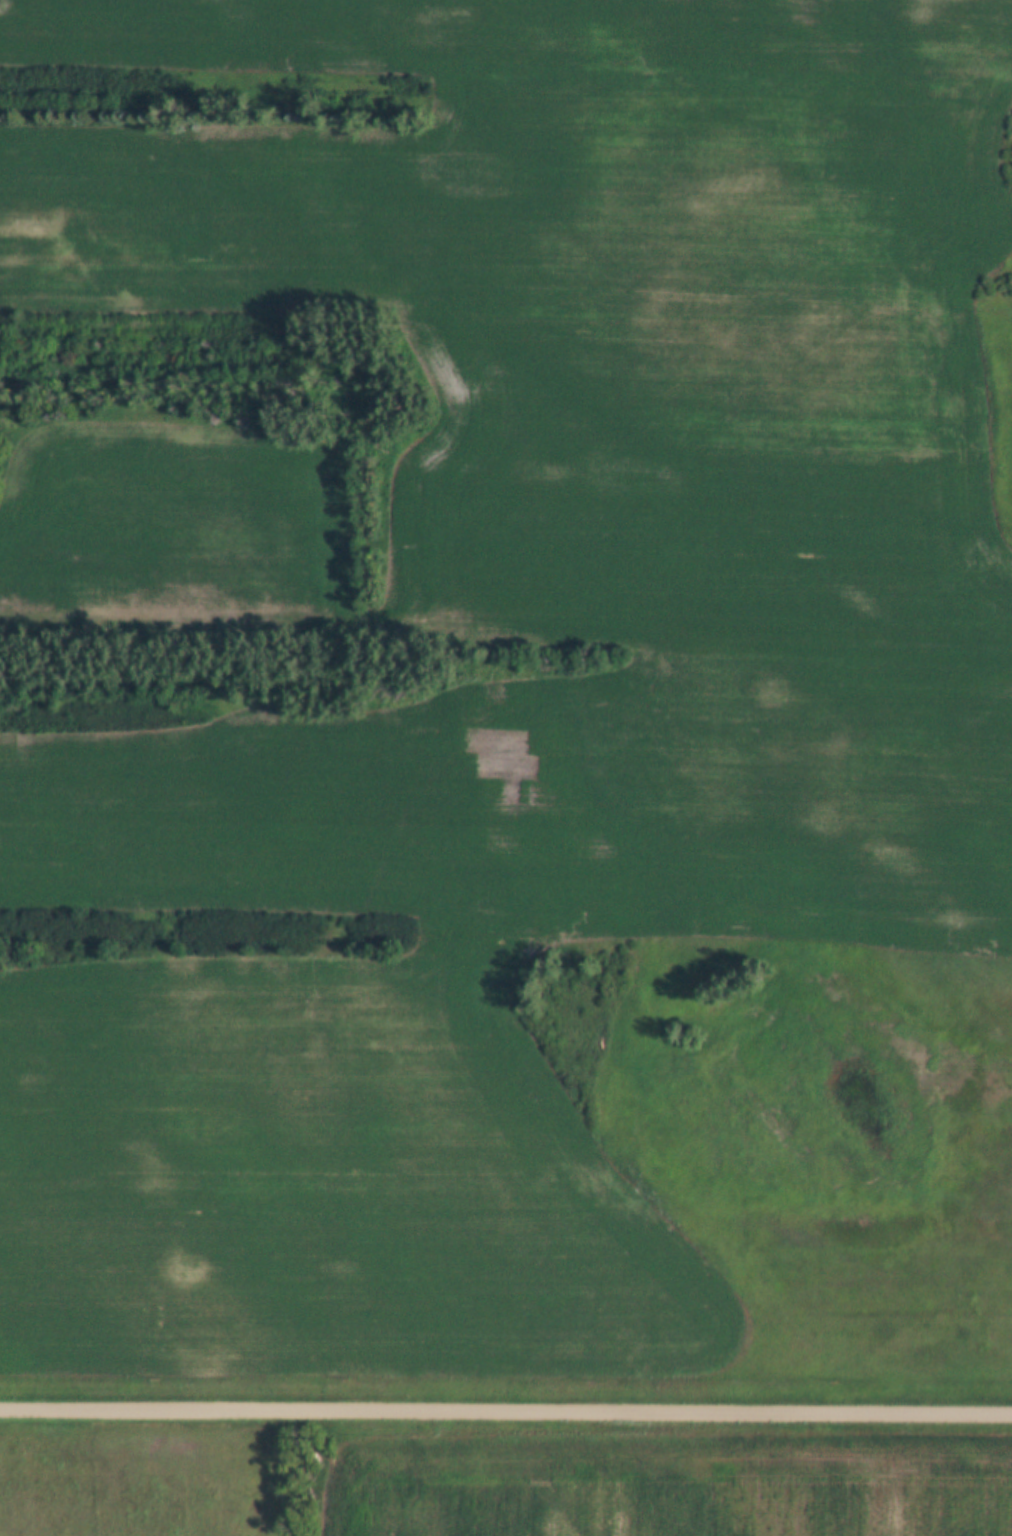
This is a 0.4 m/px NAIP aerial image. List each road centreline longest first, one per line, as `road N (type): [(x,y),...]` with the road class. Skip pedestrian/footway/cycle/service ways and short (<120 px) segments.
road 1 (residential): [(0,1405),(1011,1409)]

